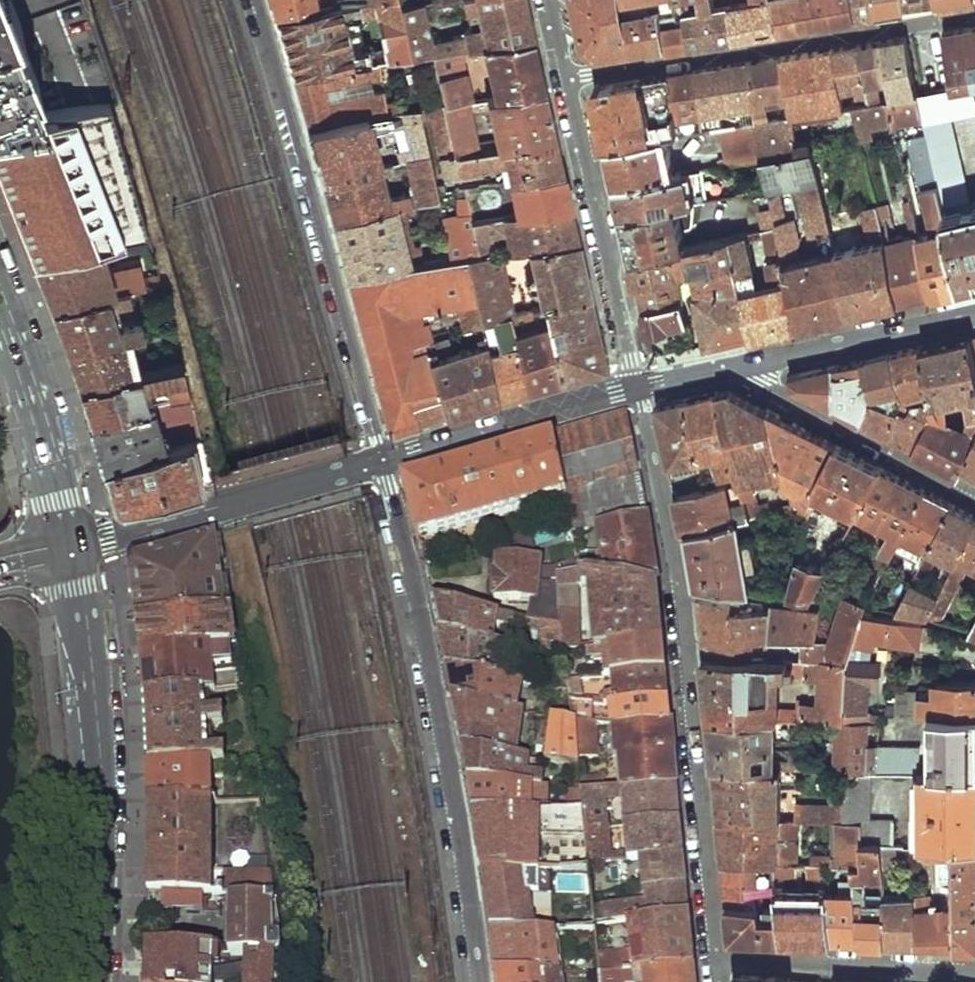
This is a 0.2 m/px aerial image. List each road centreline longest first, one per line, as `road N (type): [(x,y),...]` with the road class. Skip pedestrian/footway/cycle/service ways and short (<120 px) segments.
road 1 (residential): [(638,386),(682,616),(715,959)]
road 2 (residential): [(481,981),(451,777),(380,462)]
road 3 (residential): [(380,462),(246,0)]
road 4 (primary): [(68,548),(92,711),(98,842),(91,981)]
road 5 (residential): [(568,80),(974,13)]
road 6 (tertiary): [(380,462),(68,548)]
road 7 (residential): [(568,80),(638,386)]
road 8 (residential): [(733,366),(974,498)]
road 9 (tertiary): [(638,386),(380,462)]
road 10 (residential): [(715,959),(974,971)]
road 11 (primary): [(0,306),(68,548)]
road 12 (tertiary): [(974,313),(733,366)]

